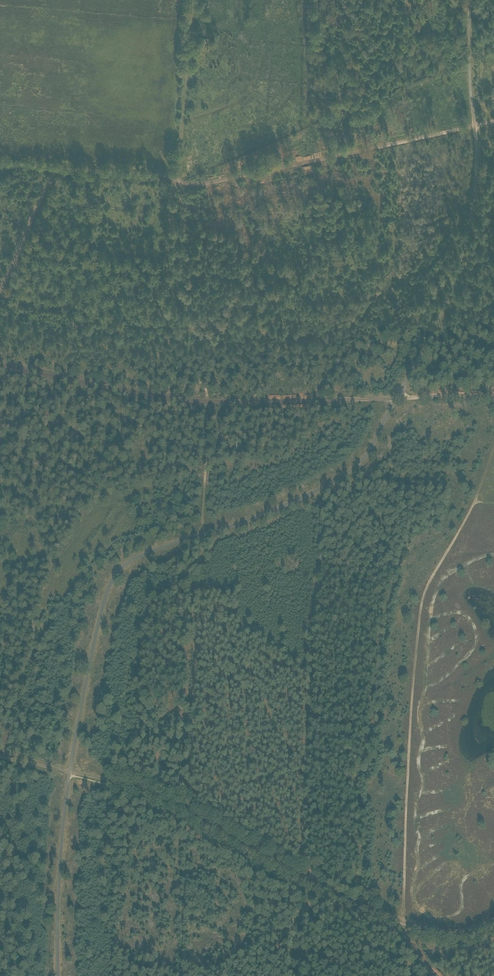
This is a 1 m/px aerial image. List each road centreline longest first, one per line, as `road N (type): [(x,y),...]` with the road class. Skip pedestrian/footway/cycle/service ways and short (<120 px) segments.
road 1 (track): [(193,0),(164,328),(208,402),(192,811)]
road 2 (track): [(0,294),(109,323),(208,337),(371,340),(422,353),(493,328)]
road 3 (track): [(403,920),(420,614),(427,587),(475,501),(493,503)]
road 4 (track): [(0,165),(192,185),(334,157)]
road 5 (track): [(252,402),(280,345),(344,269),(405,222),(471,216)]
road 6 (track): [(252,402),(187,401),(0,366)]
road 7 (track): [(493,399),(252,402)]
road 8 (track): [(192,811),(330,891),(403,920)]
road 9 (track): [(423,0),(348,107),(334,157)]
road 10 (track): [(334,157),(475,126)]
road 11 (track): [(0,290),(56,169)]
road 12 (track): [(69,772),(192,811)]

